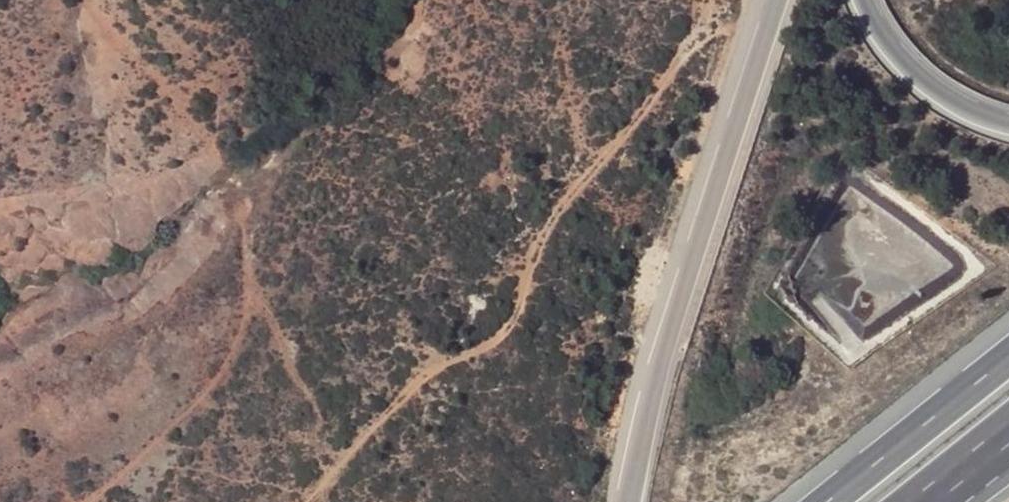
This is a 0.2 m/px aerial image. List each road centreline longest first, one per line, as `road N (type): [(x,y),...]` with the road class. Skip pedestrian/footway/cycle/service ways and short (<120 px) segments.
road 1 (trunk): [(779,0),(692,260),(626,501)]
road 2 (trunk): [(1008,358),(829,501)]
road 3 (trunk): [(1008,124),(959,106),(917,76),(862,0)]

